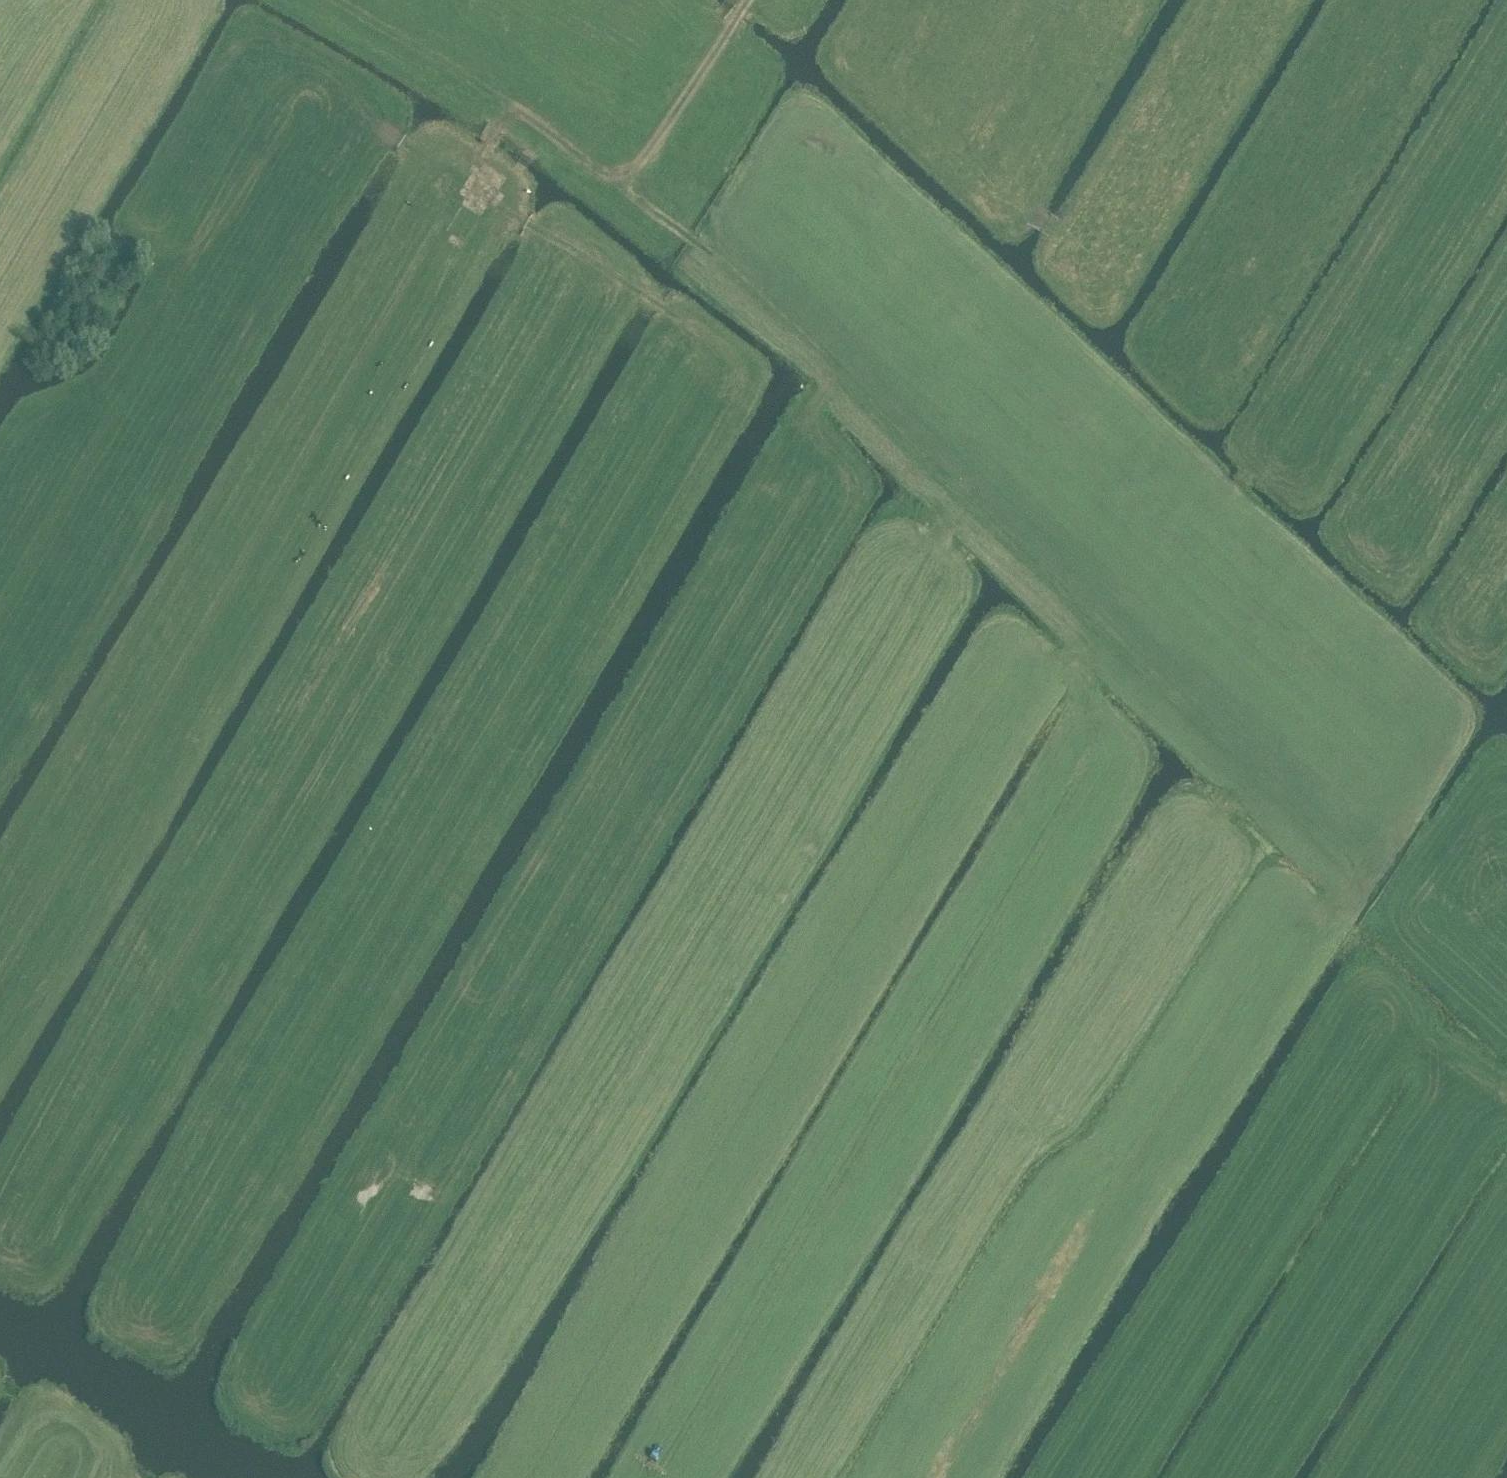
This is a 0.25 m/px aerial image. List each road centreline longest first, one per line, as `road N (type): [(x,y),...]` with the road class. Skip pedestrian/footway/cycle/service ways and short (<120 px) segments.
road 1 (track): [(1506,1011),(648,200),(325,0)]
road 2 (track): [(755,0),(625,186)]

